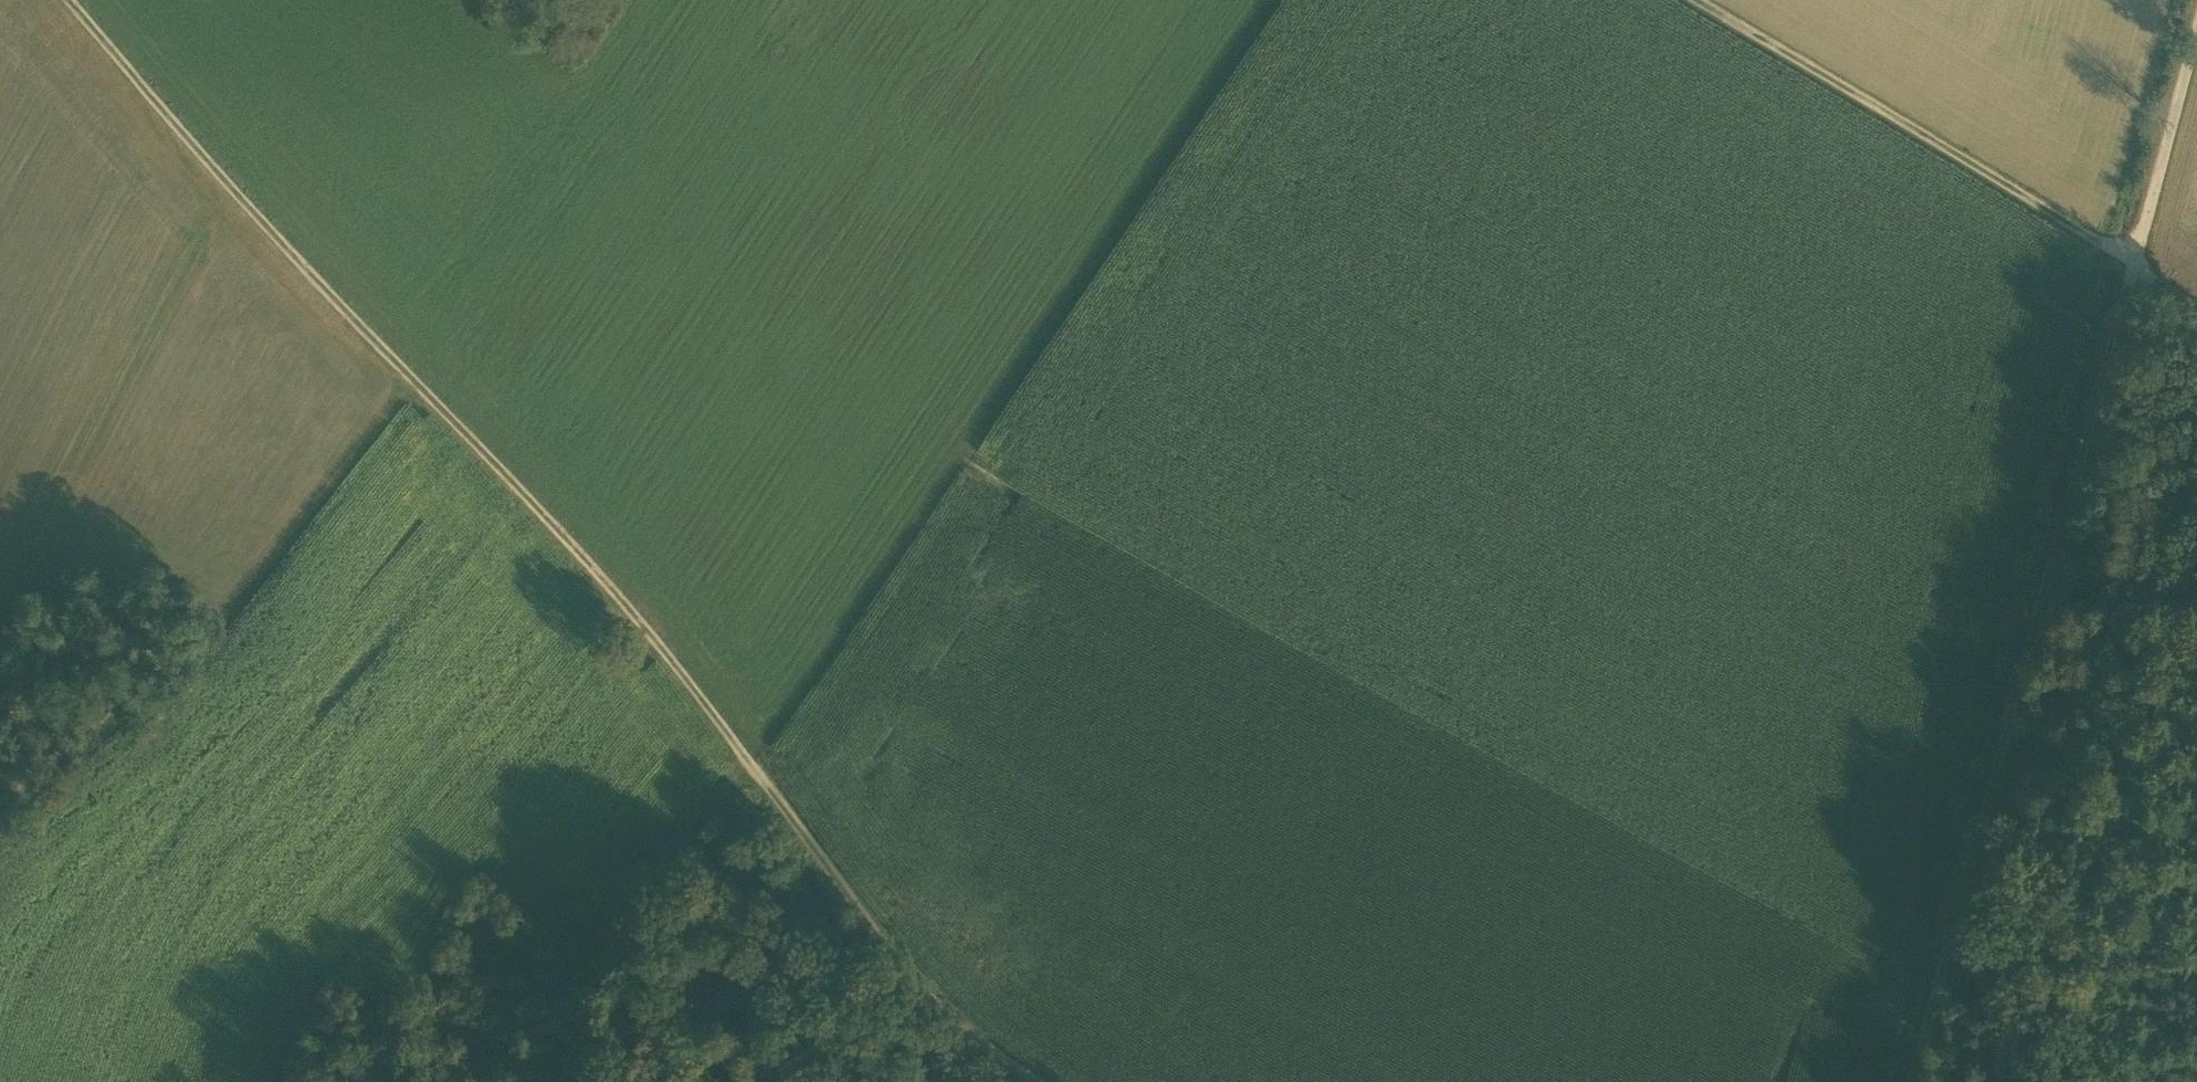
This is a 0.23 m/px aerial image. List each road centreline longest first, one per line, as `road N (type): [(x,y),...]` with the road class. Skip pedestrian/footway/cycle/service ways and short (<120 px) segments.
road 1 (track): [(1913,1081),(2196,27)]
road 2 (track): [(68,0),(184,146),(614,591),(747,755)]
road 3 (track): [(2196,311),(2133,262),(1695,0)]
road 4 (track): [(747,755),(922,995),(1028,1081)]
road 5 (track): [(747,755),(634,906),(604,984),(584,1081)]

